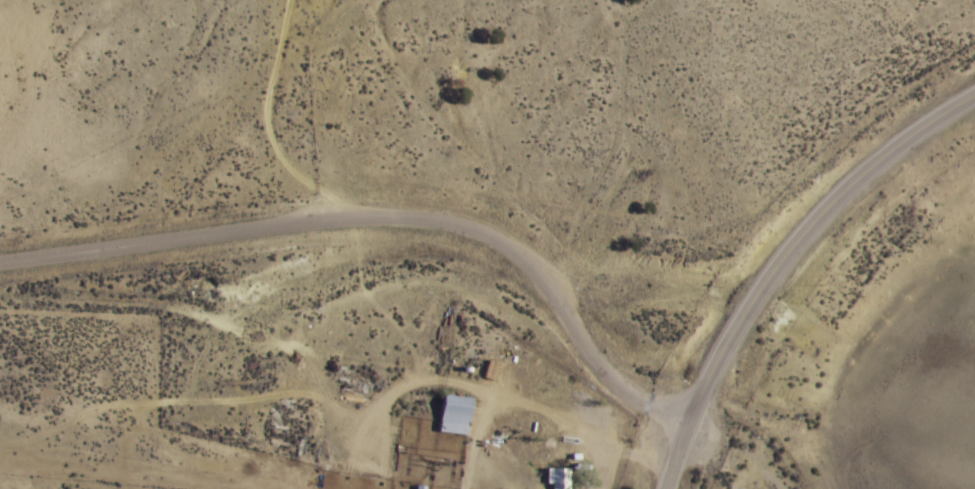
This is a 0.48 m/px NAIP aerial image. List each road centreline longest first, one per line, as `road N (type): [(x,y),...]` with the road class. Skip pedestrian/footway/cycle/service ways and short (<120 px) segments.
road 1 (secondary): [(669,488),(688,421),(754,290),(827,209),(912,137),(974,101)]
road 2 (secondary): [(688,421),(629,393),(541,275),(505,243),(444,222),(371,217)]
road 3 (secondary): [(0,259),(241,224),(371,217)]

